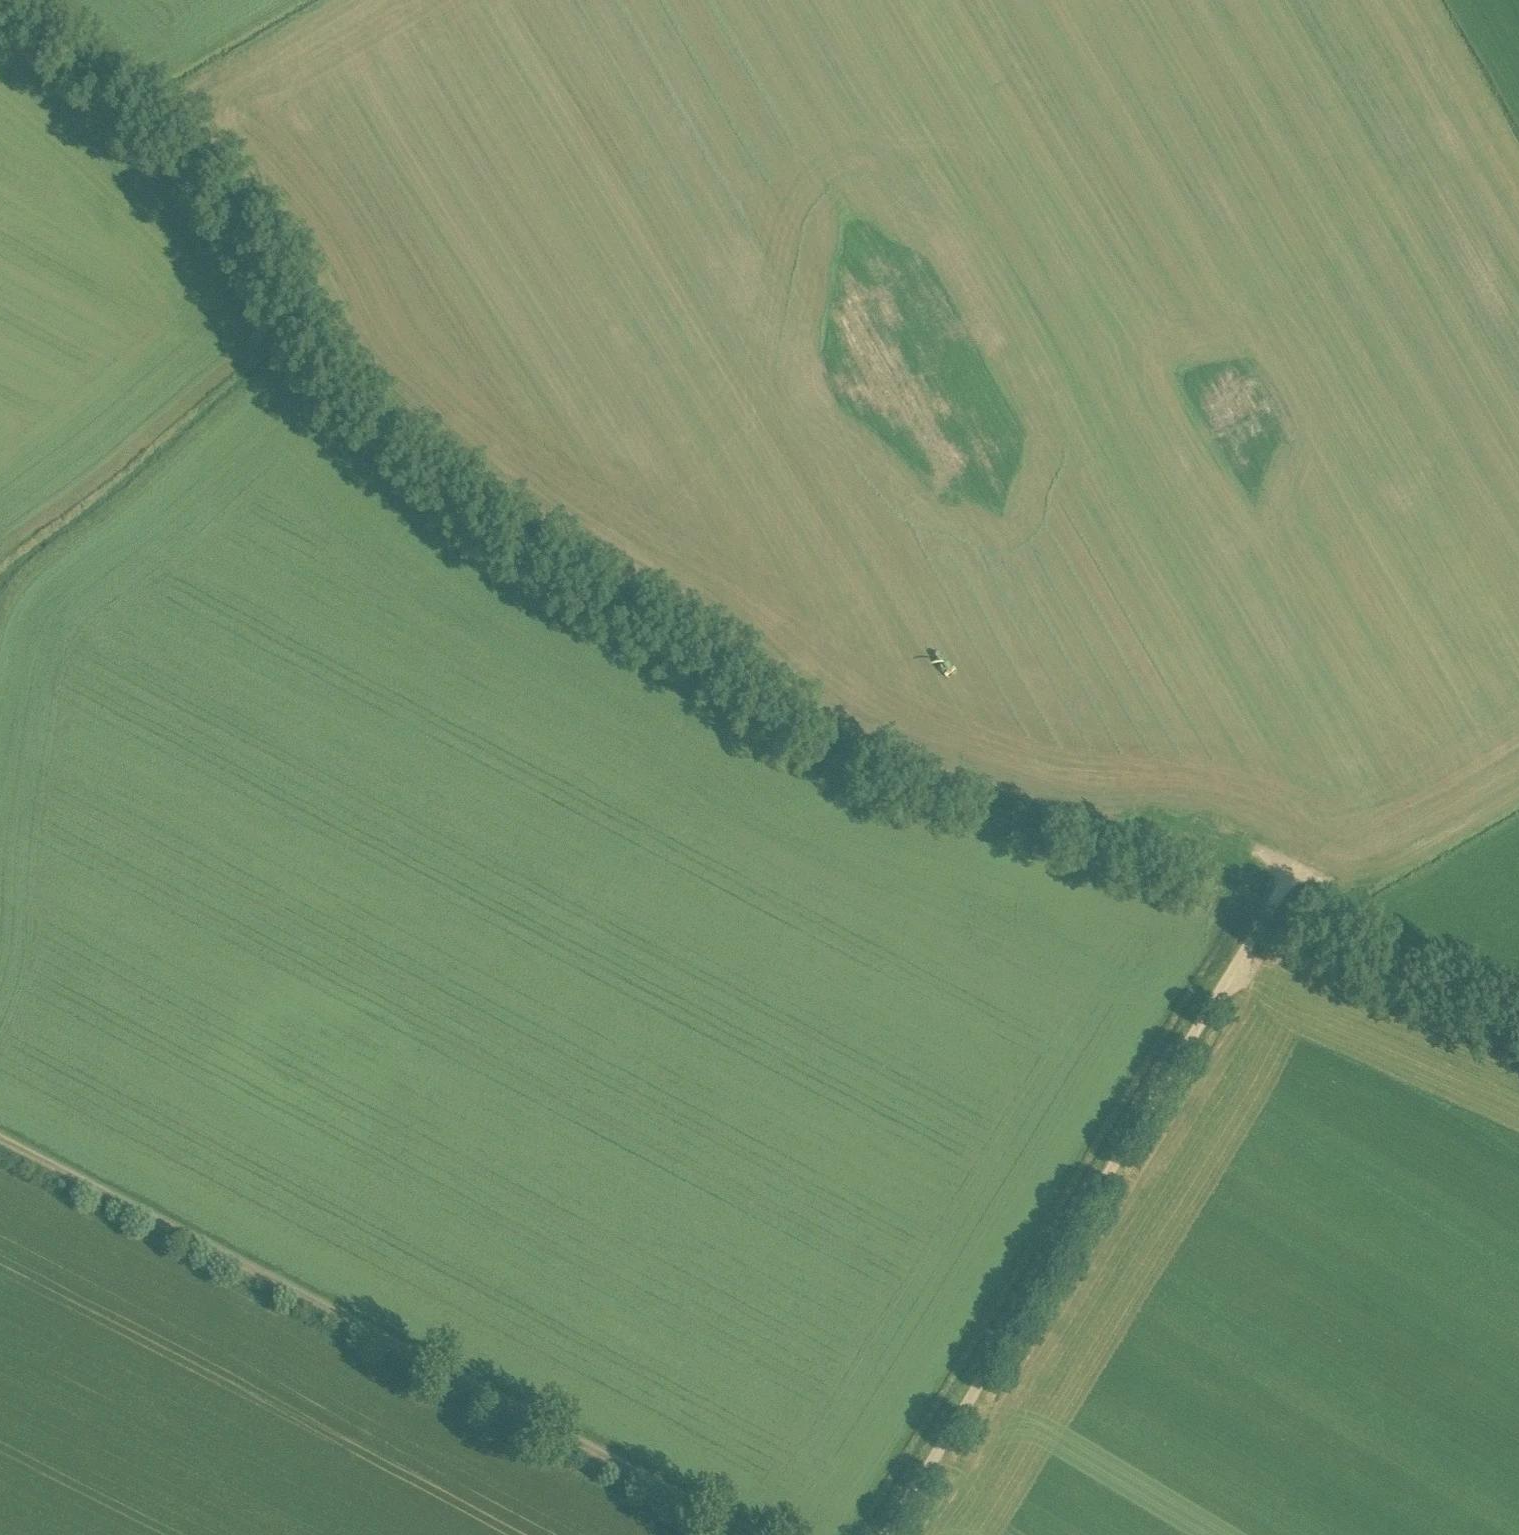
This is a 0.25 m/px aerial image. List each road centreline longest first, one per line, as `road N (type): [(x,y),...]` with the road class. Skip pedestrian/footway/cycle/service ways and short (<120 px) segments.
road 1 (track): [(0,1142),(746,1534)]
road 2 (unclassified): [(886,1534),(1268,911)]

